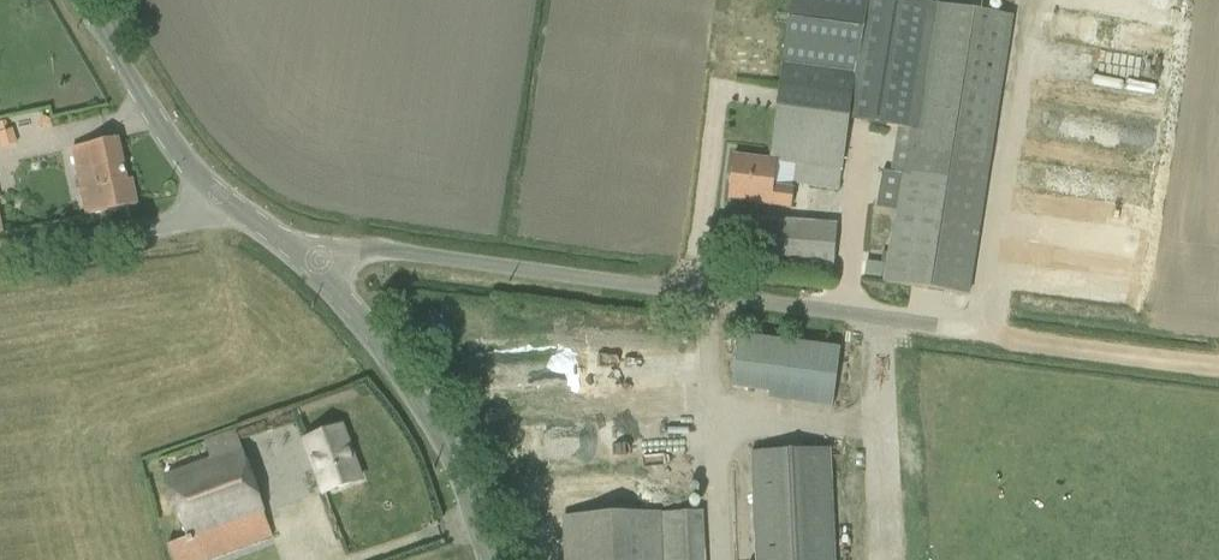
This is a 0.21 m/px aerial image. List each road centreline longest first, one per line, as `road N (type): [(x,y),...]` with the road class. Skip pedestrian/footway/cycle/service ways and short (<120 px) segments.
road 1 (unclassified): [(941,328),(374,251),(301,253)]
road 2 (residential): [(488,559),(434,422),(301,253)]
road 3 (track): [(941,328),(1218,362)]
road 4 (residential): [(235,212),(176,153),(83,0)]
road 5 (unclassified): [(0,253),(235,212)]

